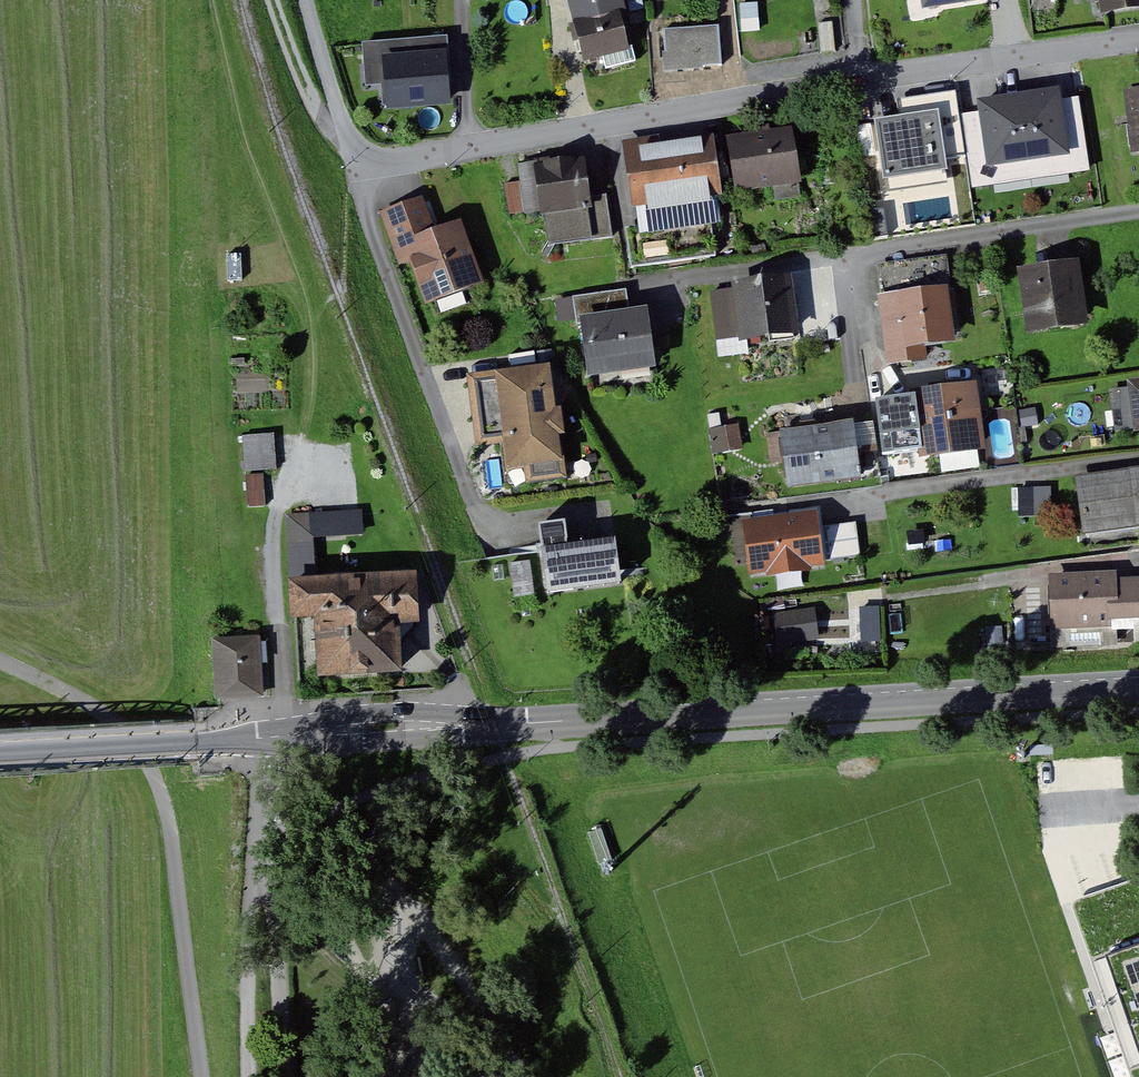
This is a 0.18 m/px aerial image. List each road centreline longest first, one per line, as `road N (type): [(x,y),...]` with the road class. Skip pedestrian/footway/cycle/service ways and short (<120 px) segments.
road 1 (tertiary): [(1138,687),(0,753)]
road 2 (residential): [(313,0),(352,134),(389,161),(866,76),(1138,38)]
road 3 (track): [(208,1076),(173,812),(160,772),(118,718),(0,657)]
road 4 (track): [(247,826),(252,1076)]
road 5 (track): [(280,0),(324,111),(352,134)]

